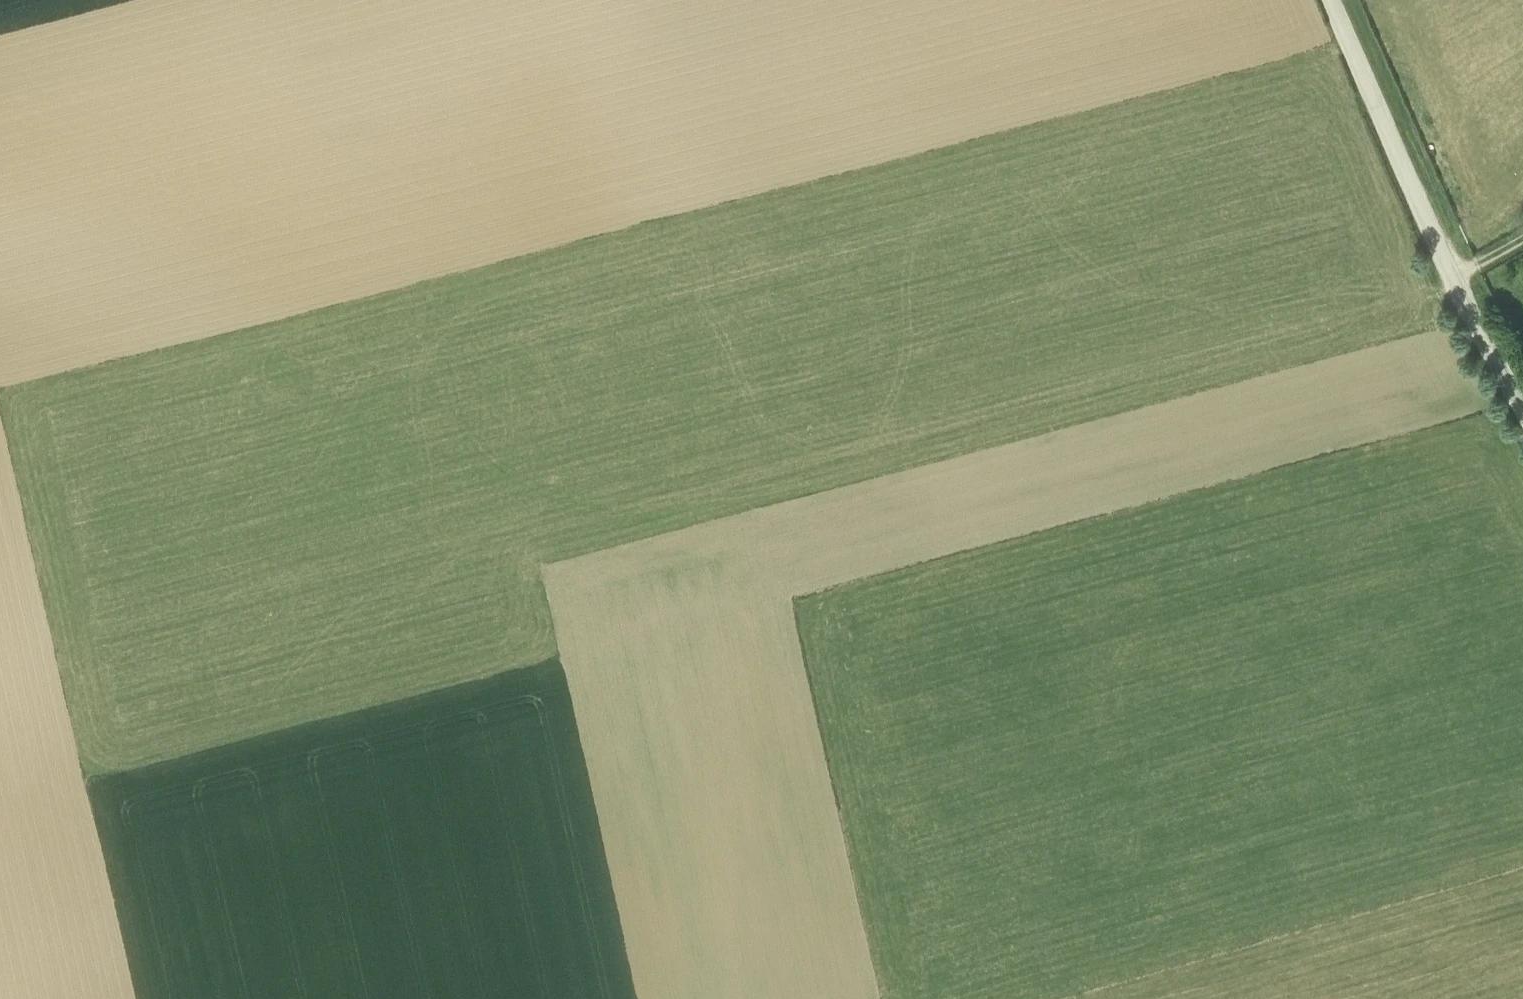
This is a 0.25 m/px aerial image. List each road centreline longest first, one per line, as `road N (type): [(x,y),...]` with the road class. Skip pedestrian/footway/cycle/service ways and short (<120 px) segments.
road 1 (tertiary): [(1522,409),(1445,259),(1330,0)]

